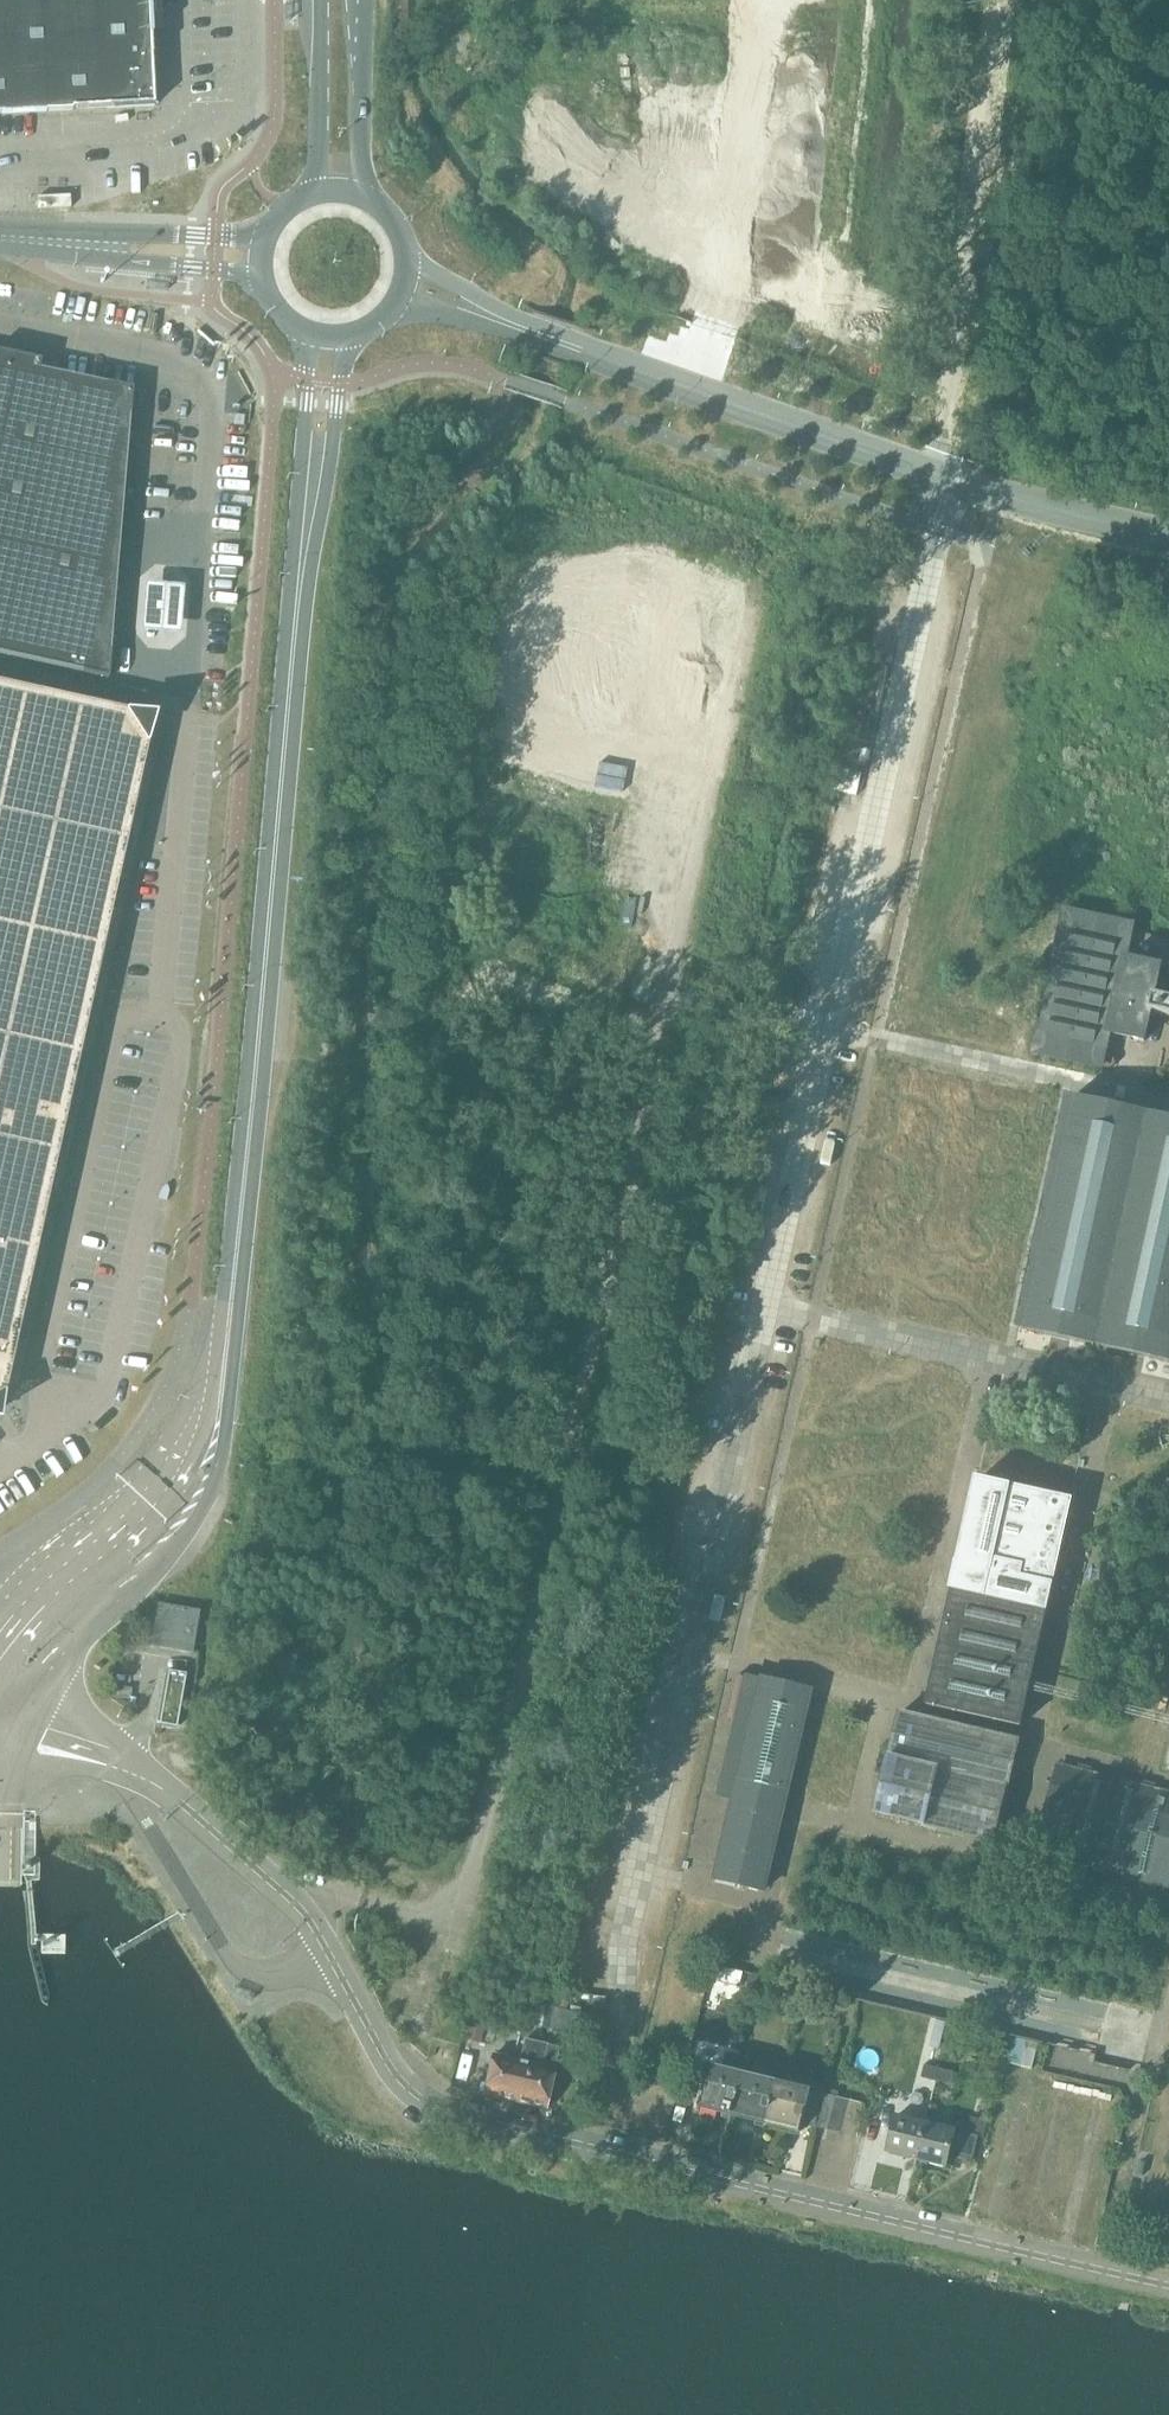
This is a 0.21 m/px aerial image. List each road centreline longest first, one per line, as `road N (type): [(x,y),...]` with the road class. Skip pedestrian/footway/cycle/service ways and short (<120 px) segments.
road 1 (unclassified): [(1168,2287),(426,2108),(391,2070),(277,1883),(72,1715)]
road 2 (secondary): [(224,1358),(314,480)]
road 3 (track): [(563,1490),(456,1932),(347,1893),(277,1883)]
road 4 (unclassified): [(949,481),(815,1018)]
road 5 (unclassified): [(949,481),(483,313)]
road 6 (track): [(1161,2037),(765,1944),(772,1907)]
road 7 (secondary): [(72,1715),(59,1674),(66,1632),(88,1595),(158,1540),(206,1476),(224,1358)]
road 8 (unclassified): [(758,1305),(1112,1386)]
road 9 (unclassified): [(1112,1386),(1033,1739)]
road 10 (unclassified): [(815,1018),(1168,1089)]
road 11 (secondary): [(224,1358),(190,1400),(166,1452),(117,1511),(57,1558),(0,1632)]
road 12 (unclassified): [(688,1651),(758,1305)]
road 13 (unclassified): [(815,1018),(758,1305)]
road 14 (unclassified): [(797,1803),(772,1907),(638,1878)]
road 15 (unclassified): [(638,1878),(688,1651)]
road 16 (unclassified): [(1168,535),(949,481)]
road 17 (unclassified): [(611,2079),(638,1878)]
road 18 (unclassified): [(872,1698),(688,1651)]
road 19 (secondary): [(356,189),(358,0)]
road 20 (secondary): [(317,0),(316,187)]
road 21 (unclassified): [(263,233),(135,230),(92,242)]
road 22 (unclassified): [(92,242),(131,260),(258,269)]
road 23 (unclassified): [(1033,1739),(872,1698)]
road 24 (unclassified): [(160,707),(0,673)]
road 25 (secondary): [(307,332),(303,430),(314,480)]
road 26 (secondary): [(314,480),(334,427),(343,336)]
road 27 (unclassified): [(1168,1774),(1033,1739)]
road 28 (unclassified): [(872,1698),(840,1815)]

